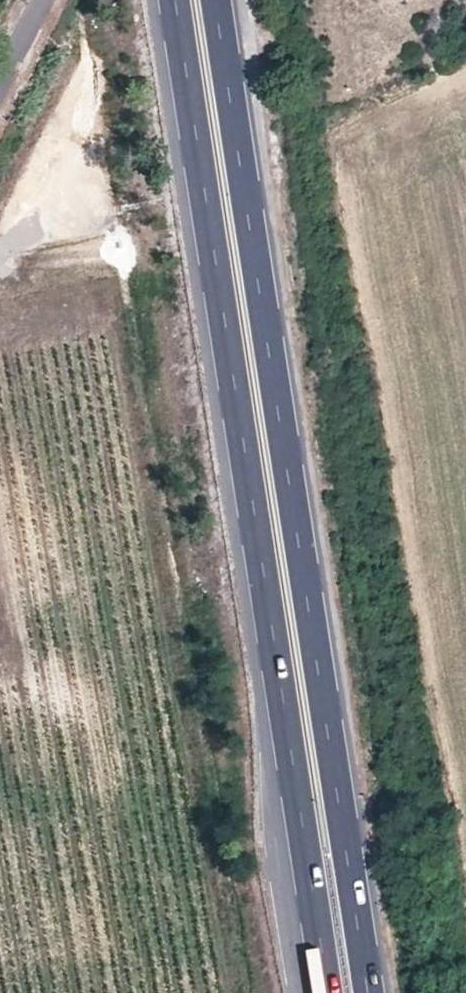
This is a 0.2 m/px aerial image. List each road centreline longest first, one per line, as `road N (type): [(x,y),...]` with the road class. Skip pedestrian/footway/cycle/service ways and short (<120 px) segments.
road 1 (primary): [(372,992),(217,0)]
road 2 (primary): [(175,0),(320,939)]

